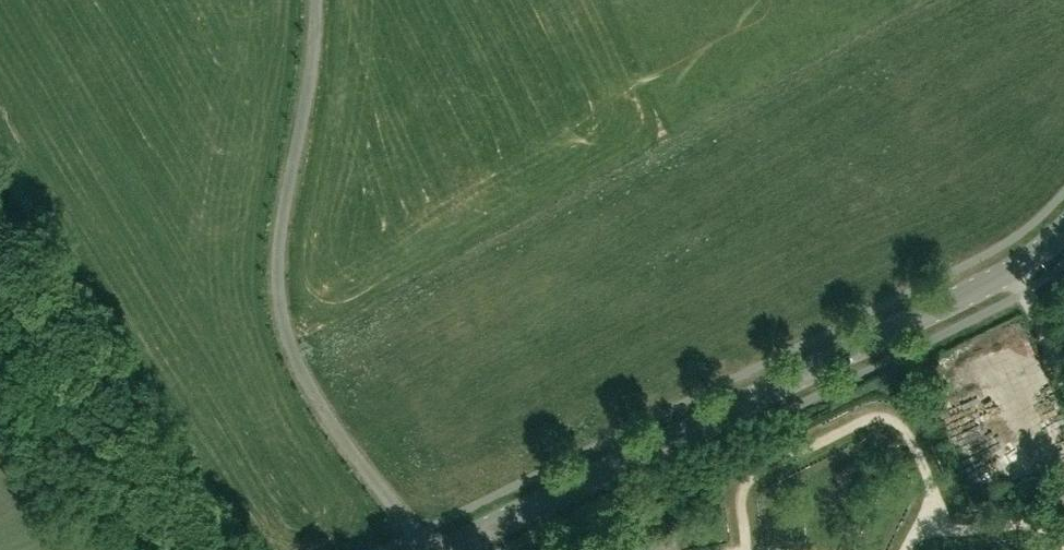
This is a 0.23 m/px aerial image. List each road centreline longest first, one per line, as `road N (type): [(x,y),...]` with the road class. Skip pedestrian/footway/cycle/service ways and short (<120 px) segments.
road 1 (tertiary): [(444,549),(1021,267),(1063,233)]
road 2 (unclassified): [(428,549),(308,381),(286,302),(285,258),(326,0)]
road 3 (track): [(133,549),(0,320)]
road 4 (track): [(1010,272),(1063,381)]

